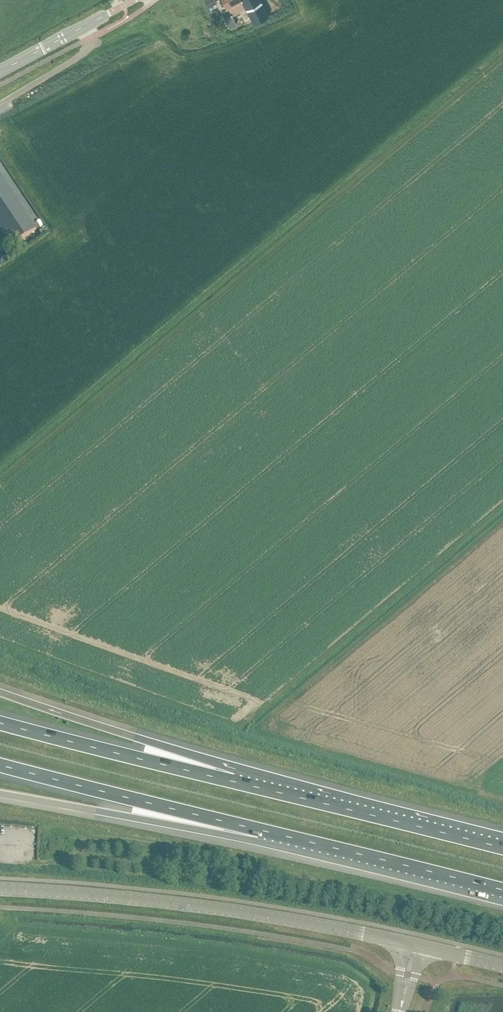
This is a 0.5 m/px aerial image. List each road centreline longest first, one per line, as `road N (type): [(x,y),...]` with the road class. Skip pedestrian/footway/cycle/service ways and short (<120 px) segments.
road 1 (unclassified): [(416,946),(183,907),(0,891)]
road 2 (motorway): [(502,848),(241,782)]
road 3 (motorway): [(0,764),(259,830)]
road 4 (motorway): [(0,796),(190,827),(259,830)]
road 5 (motorway): [(241,782),(0,692)]
road 6 (motorway): [(259,830),(502,890)]
road 7 (motorway): [(241,782),(0,721)]
road 8 (secondary): [(0,72),(135,0)]

